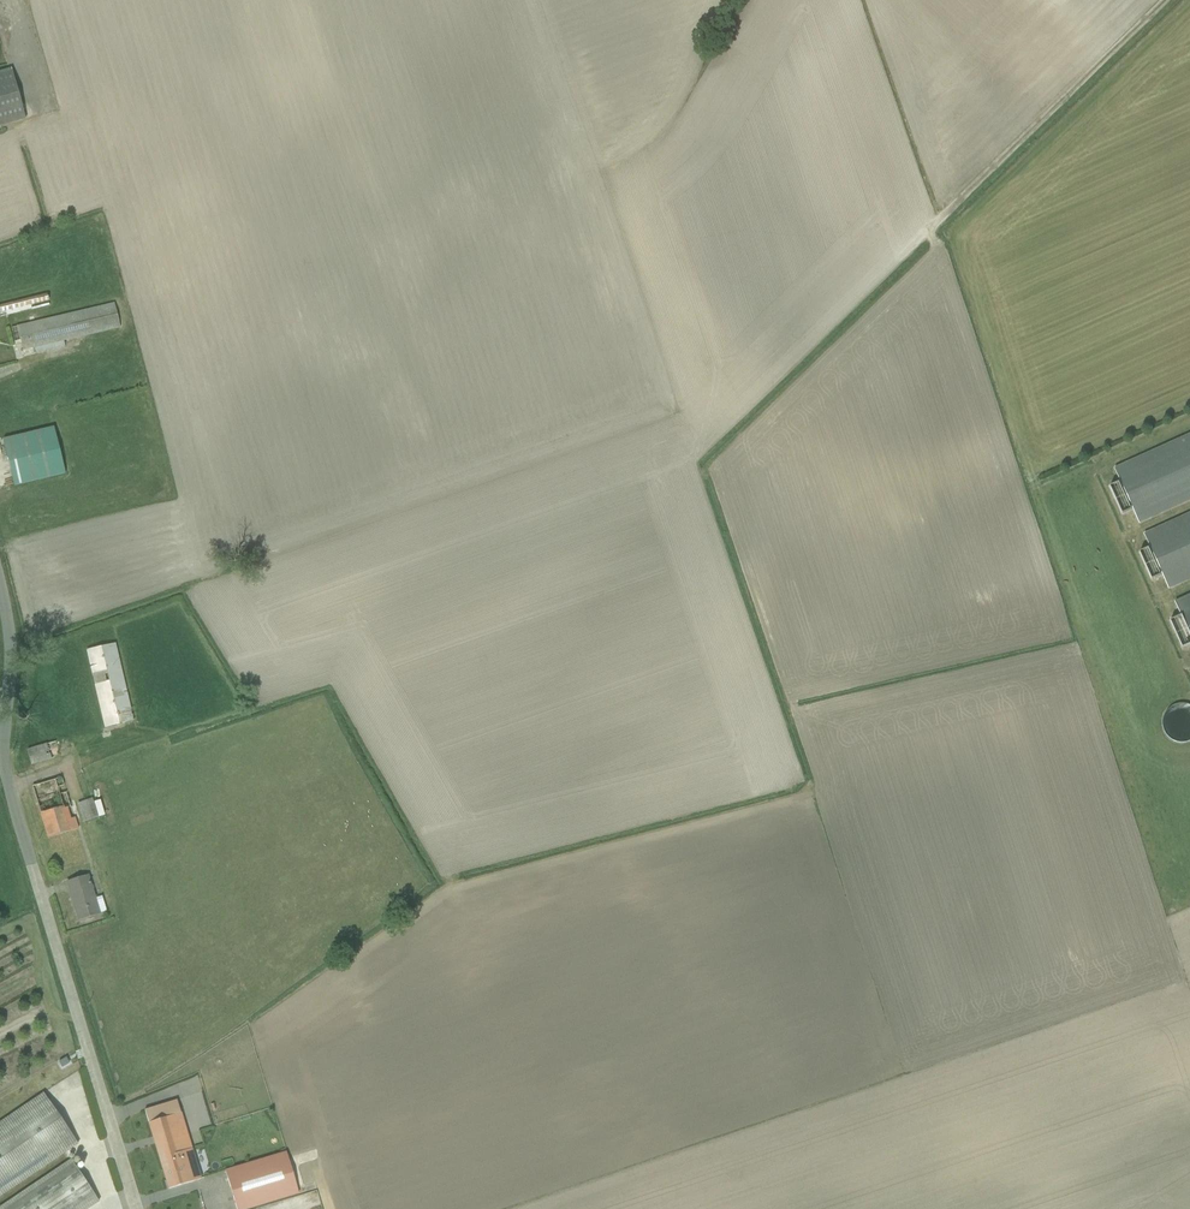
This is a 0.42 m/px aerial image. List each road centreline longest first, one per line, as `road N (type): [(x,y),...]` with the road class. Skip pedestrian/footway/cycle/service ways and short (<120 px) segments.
road 1 (unclassified): [(5,700),(5,776),(137,1208)]

